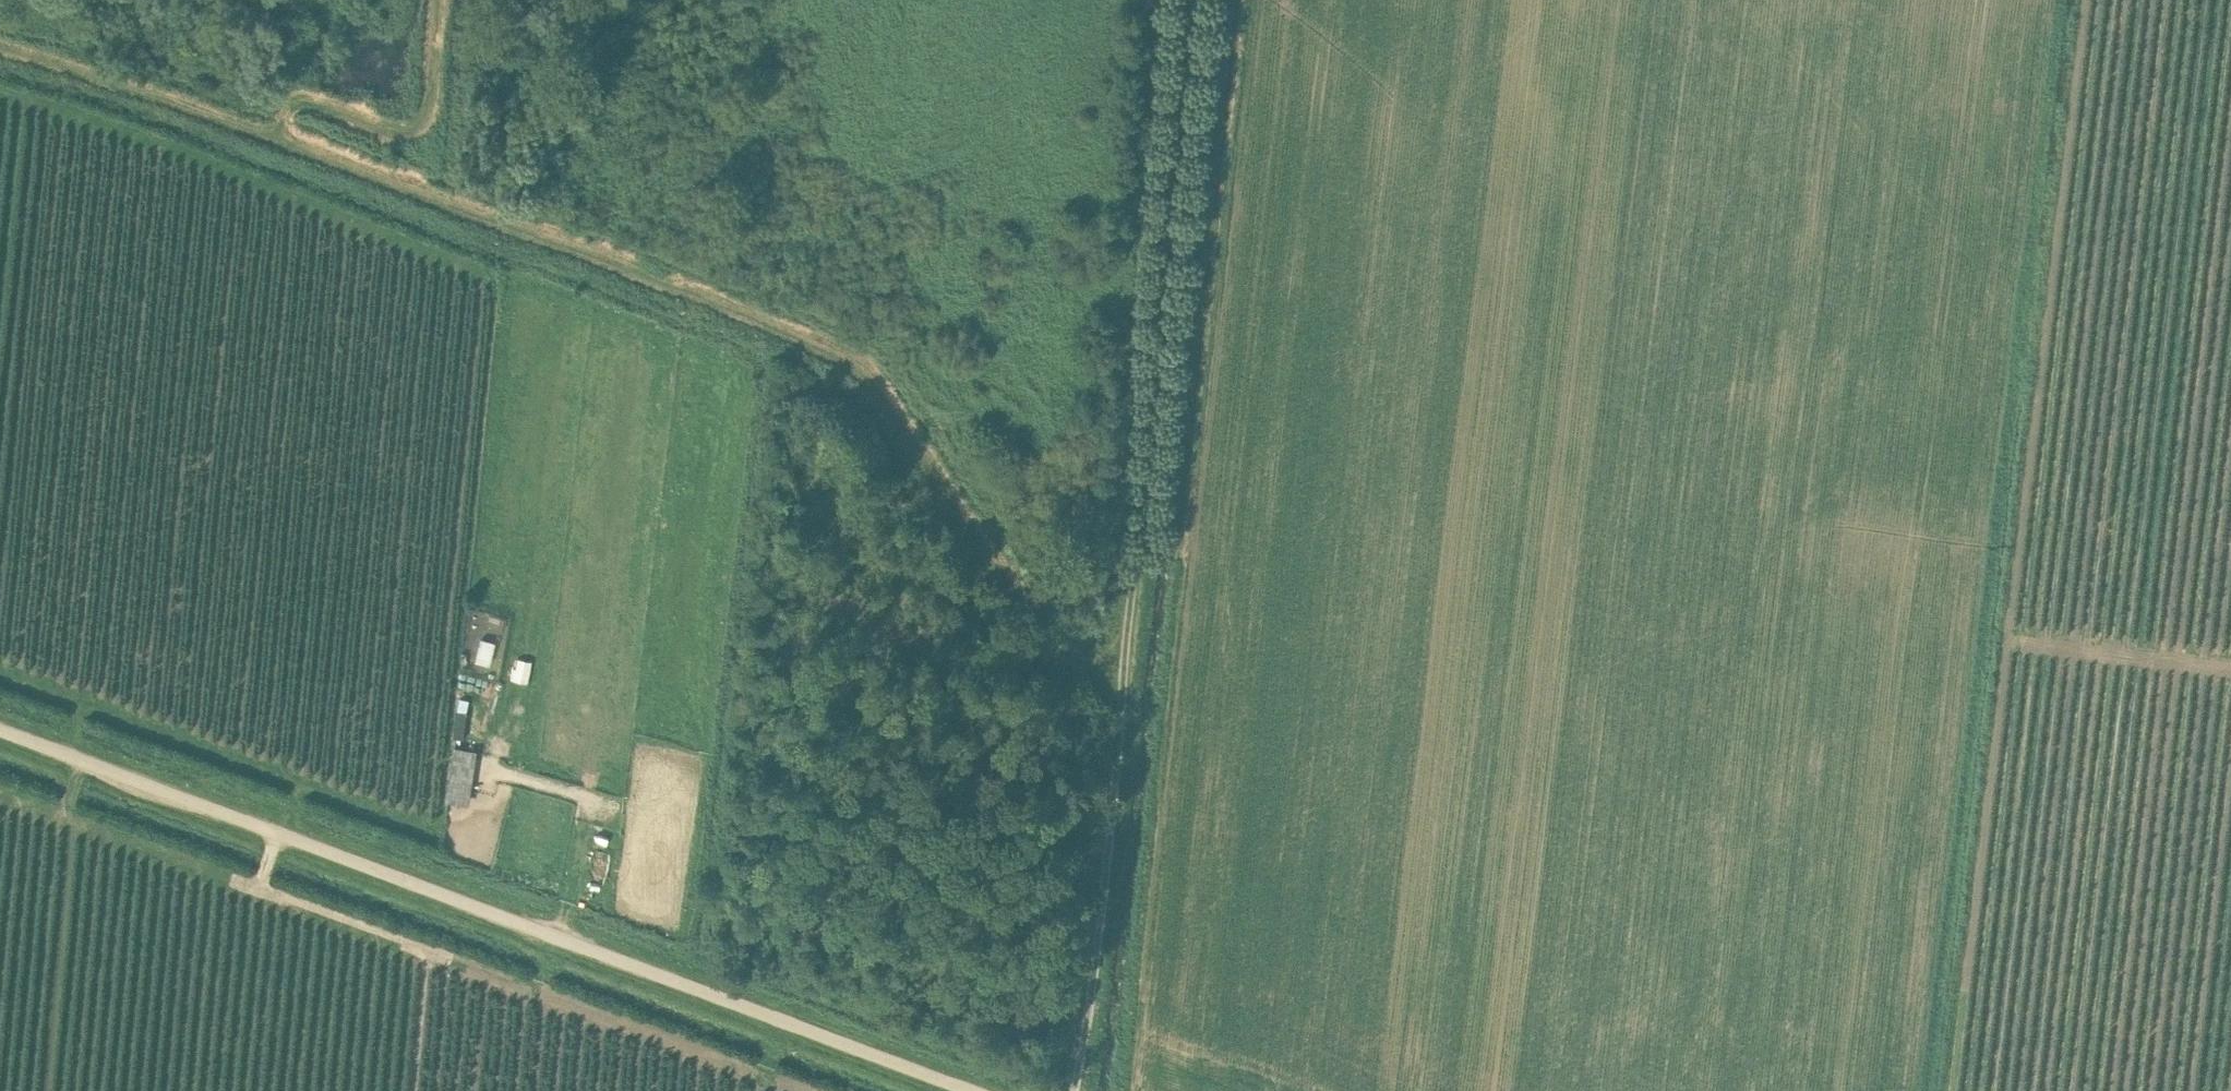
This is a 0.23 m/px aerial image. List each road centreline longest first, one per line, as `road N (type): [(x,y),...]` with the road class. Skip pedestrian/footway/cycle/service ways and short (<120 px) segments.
road 1 (unclassified): [(972,1090),(0,730)]

